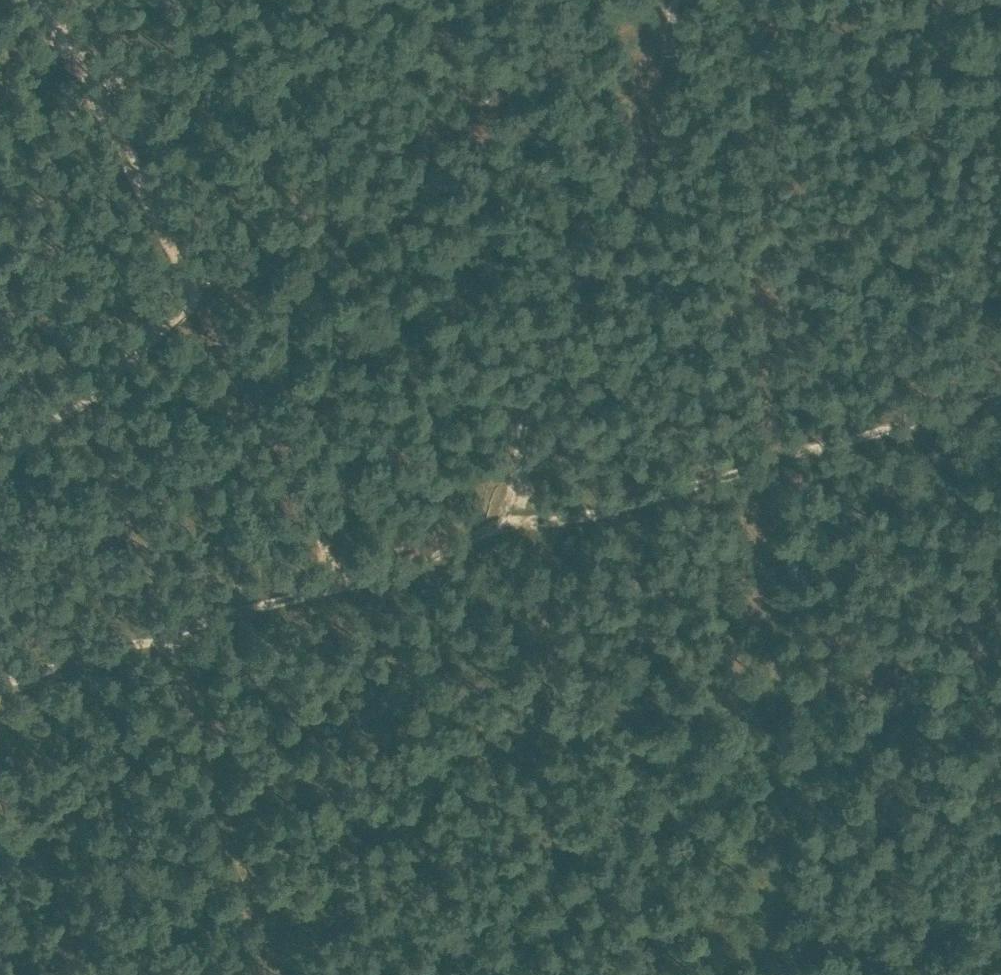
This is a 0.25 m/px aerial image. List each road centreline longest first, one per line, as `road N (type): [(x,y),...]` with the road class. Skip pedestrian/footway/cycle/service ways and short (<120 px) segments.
road 1 (track): [(0,683),(342,589),(477,535),(583,518),(1000,397)]
road 2 (track): [(776,0),(764,464),(793,974)]
road 3 (track): [(673,0),(657,118),(627,217),(533,388),(519,434),(538,523),(545,722)]
road 4 (track): [(0,454),(124,362),(174,308),(187,280),(576,0)]
road 5 (track): [(40,0),(323,538),(342,589)]
road 6 (track): [(991,640),(984,402),(1000,12)]
road 7 (track): [(80,395),(271,974)]
road 8 (track): [(545,722),(1000,640)]
road 9 (track): [(0,717),(75,974)]
road 10 (track): [(545,722),(560,974)]

